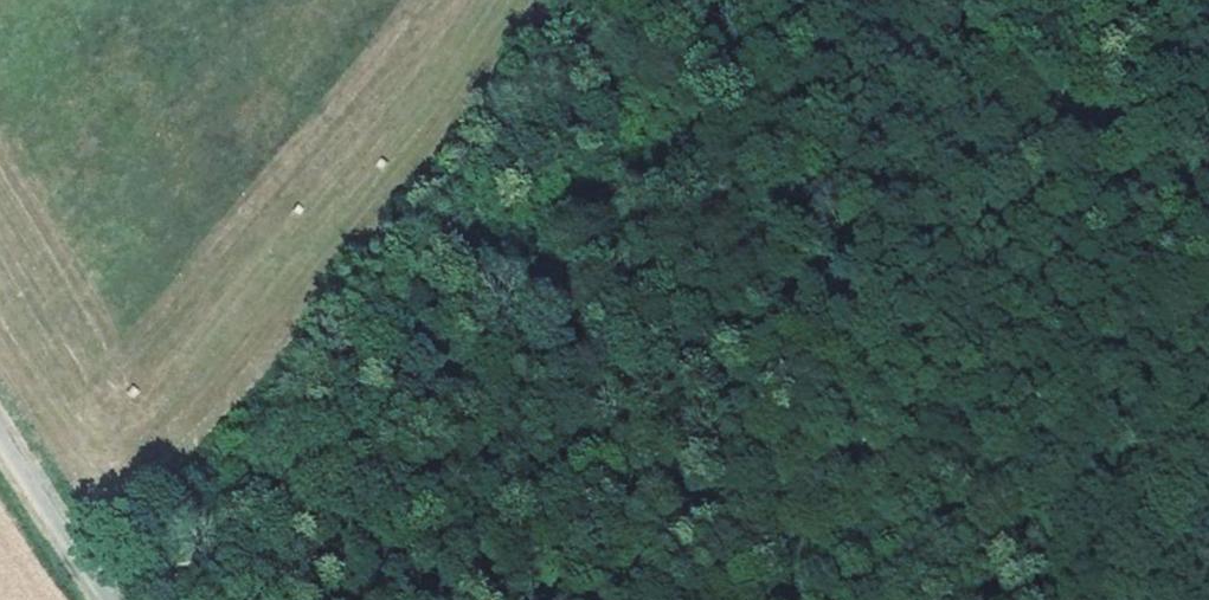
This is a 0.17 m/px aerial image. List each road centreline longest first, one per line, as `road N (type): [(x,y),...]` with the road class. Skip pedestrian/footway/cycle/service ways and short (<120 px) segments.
road 1 (track): [(106,599),(0,443)]

